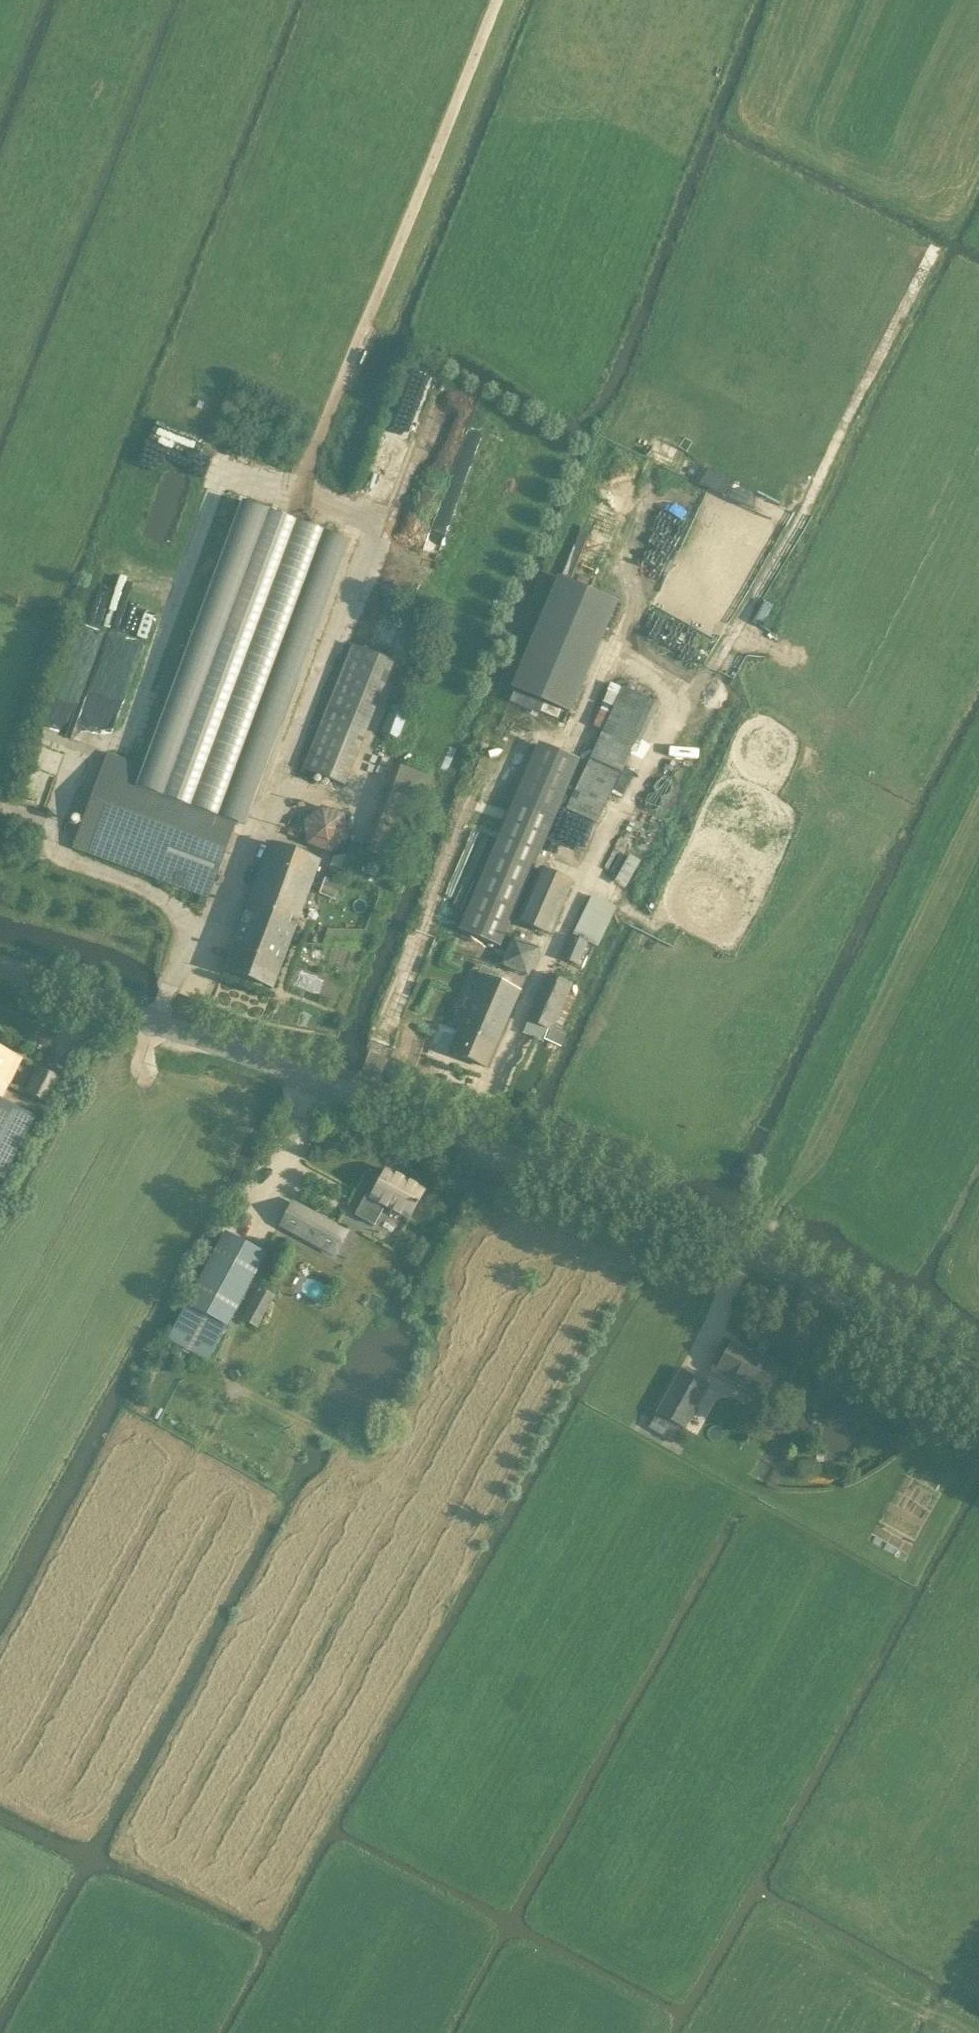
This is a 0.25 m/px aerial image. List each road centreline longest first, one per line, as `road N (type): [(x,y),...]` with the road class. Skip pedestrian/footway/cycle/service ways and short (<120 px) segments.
road 1 (tertiary): [(0,964),(689,1217),(813,1275),(978,1378)]
road 2 (track): [(509,1150),(978,209)]
road 3 (track): [(263,803),(366,530),(294,502),(497,0)]

